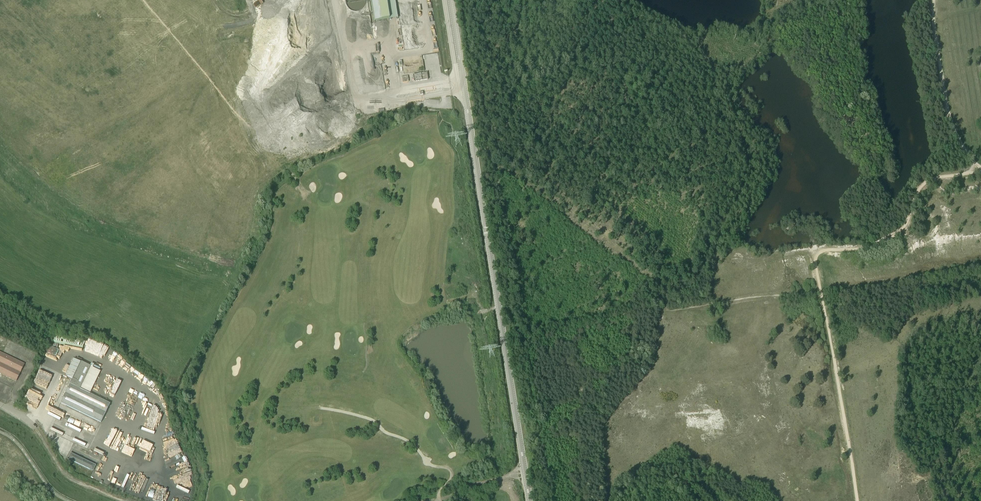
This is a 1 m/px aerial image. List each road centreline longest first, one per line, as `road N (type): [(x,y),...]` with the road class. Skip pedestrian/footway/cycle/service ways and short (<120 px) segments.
road 1 (tertiary): [(530,500),(450,0)]
road 2 (track): [(858,500),(815,257),(891,237),(926,181),(979,170)]
road 3 (track): [(979,170),(951,119),(933,0)]
road 4 (track): [(130,500),(75,479),(34,429)]

